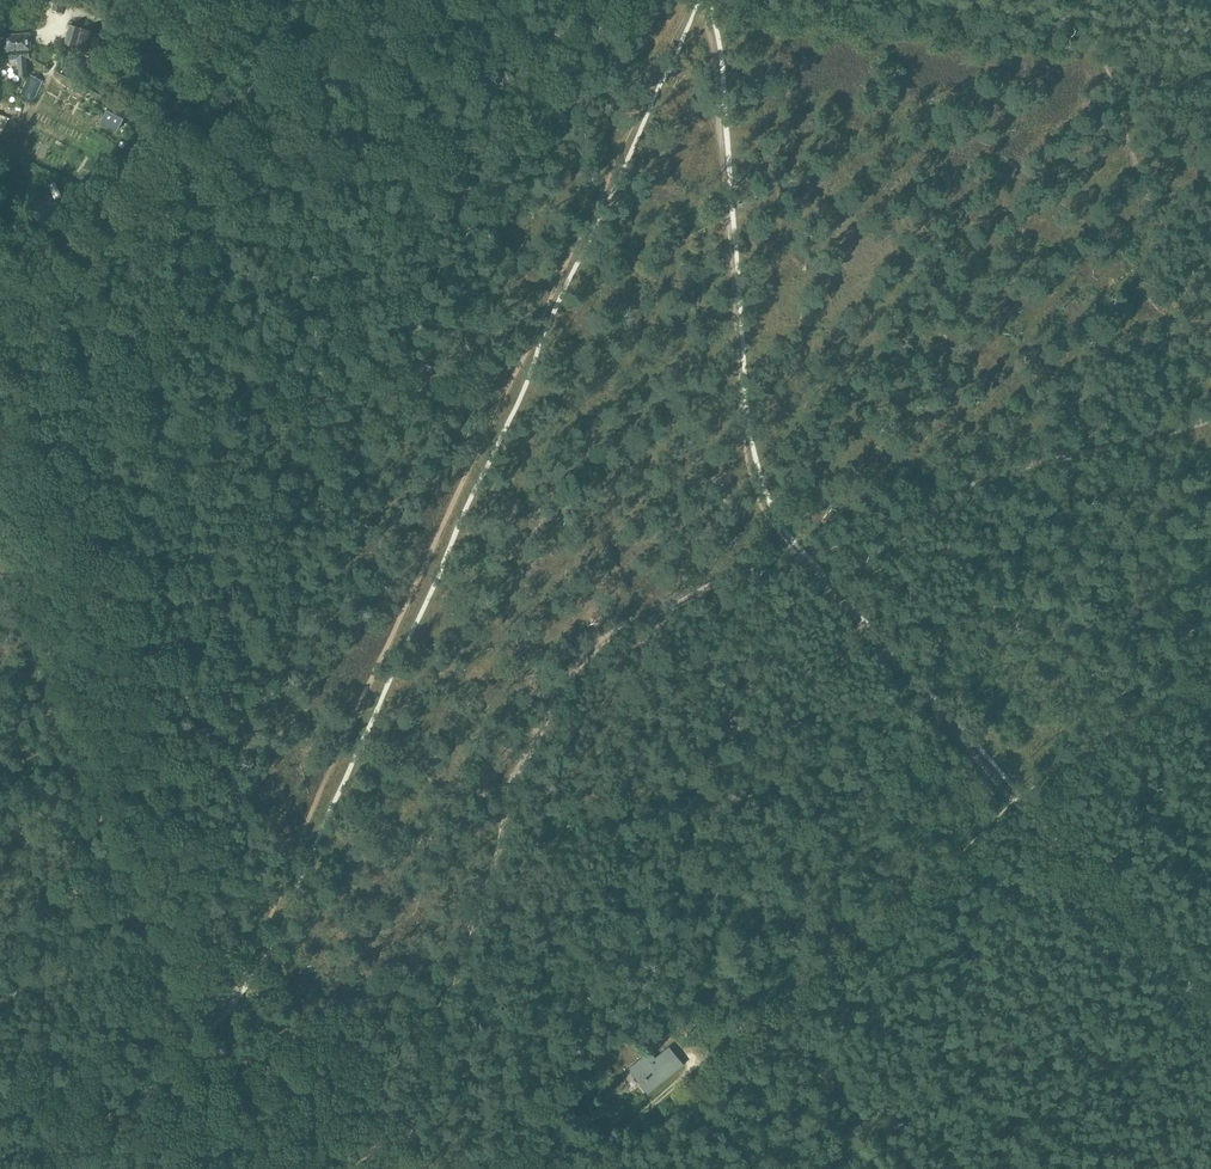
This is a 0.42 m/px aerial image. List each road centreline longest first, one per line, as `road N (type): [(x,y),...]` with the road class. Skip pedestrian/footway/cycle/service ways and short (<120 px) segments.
road 1 (track): [(219,1023),(0,437)]
road 2 (unclassified): [(1210,30),(987,0)]
road 3 (track): [(721,1055),(570,1168)]

